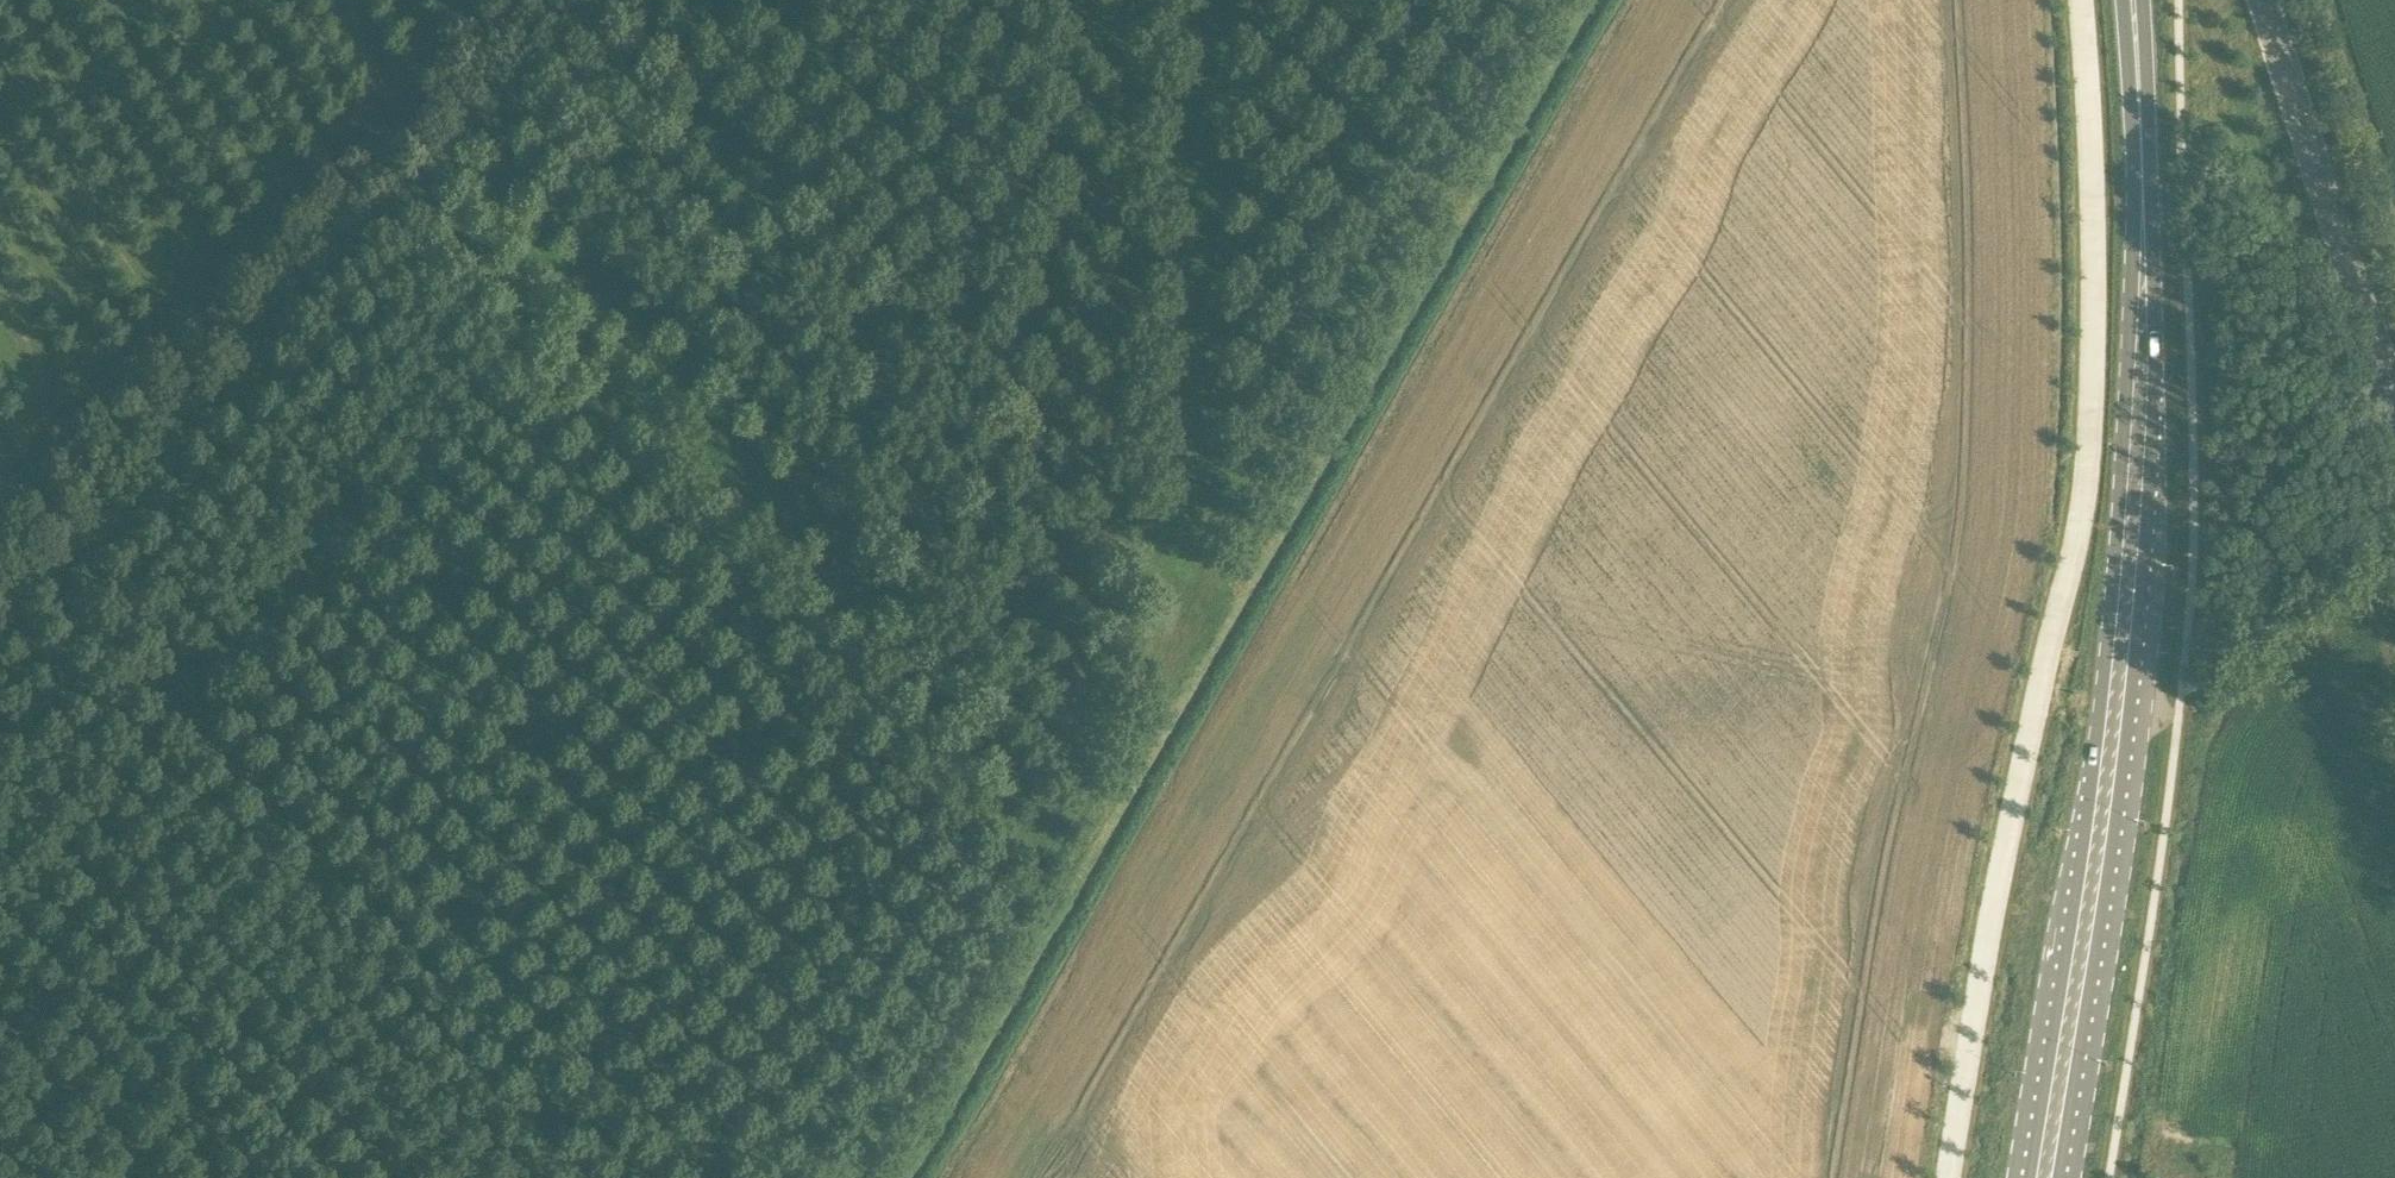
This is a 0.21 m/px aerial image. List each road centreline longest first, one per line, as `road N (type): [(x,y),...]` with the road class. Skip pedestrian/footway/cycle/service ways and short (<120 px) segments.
road 1 (unclassified): [(1942,1177),(2085,486),(2082,0)]
road 2 (primary): [(2135,0),(2144,247),(2136,514),(2108,767),(2045,1177)]
road 3 (unclassified): [(0,570),(548,0)]
road 4 (unclassified): [(2394,414),(2266,0)]

